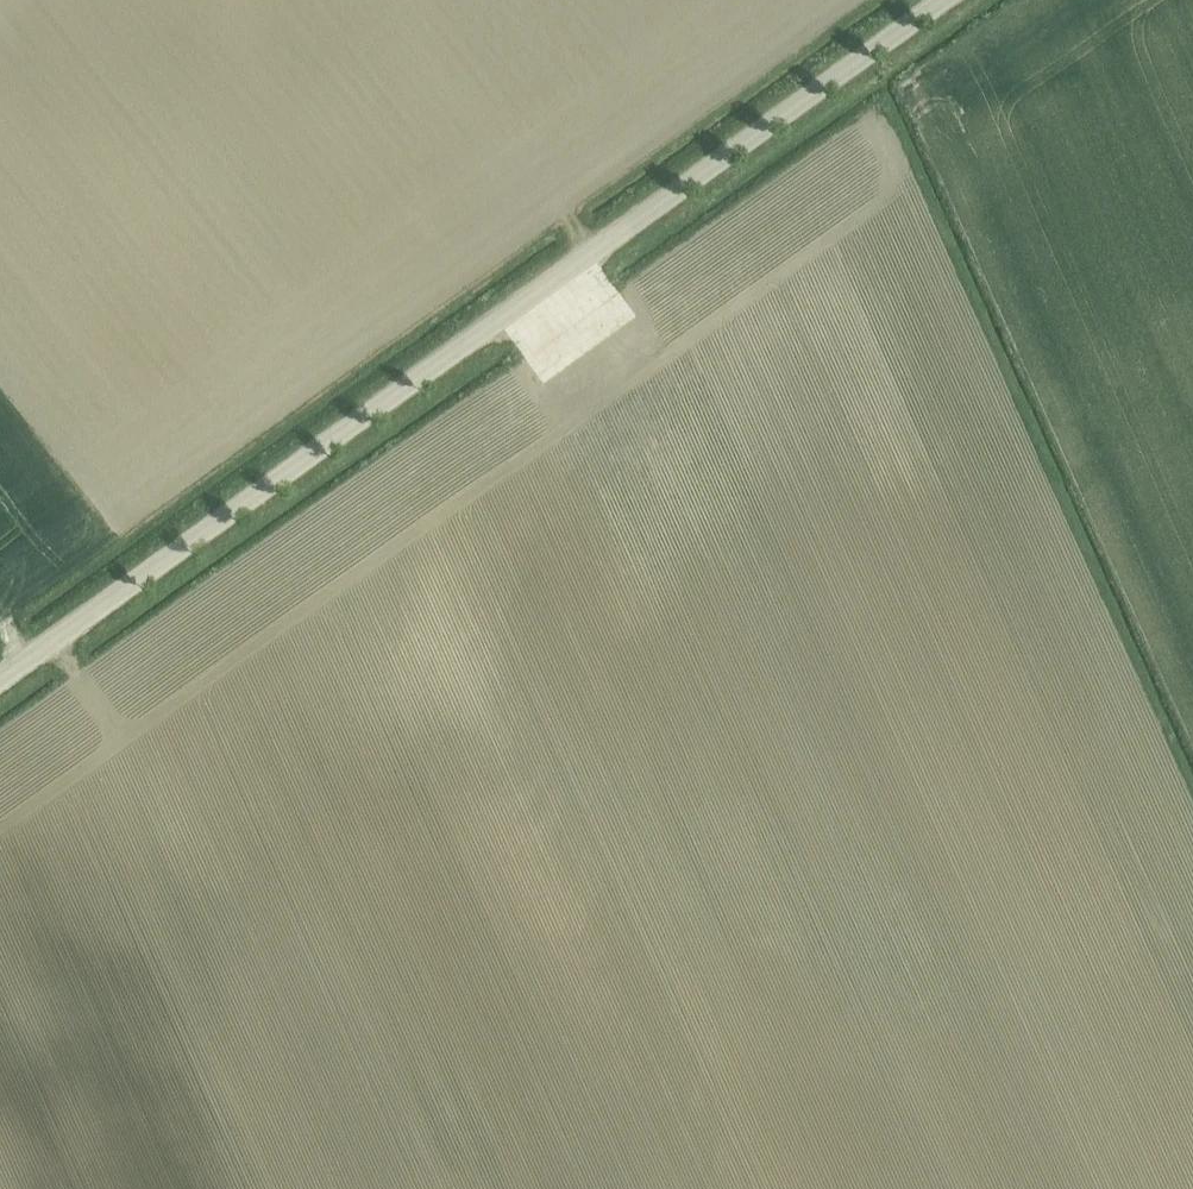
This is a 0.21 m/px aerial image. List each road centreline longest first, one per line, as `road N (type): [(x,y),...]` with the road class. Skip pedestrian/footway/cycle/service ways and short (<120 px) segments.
road 1 (unclassified): [(0,680),(945,0)]

